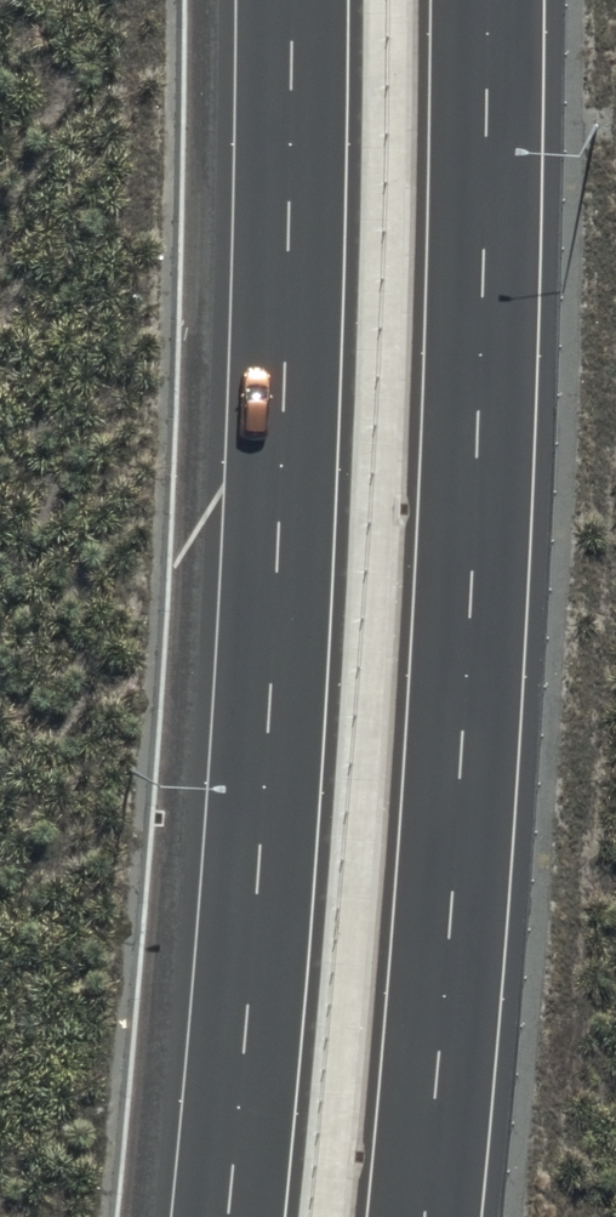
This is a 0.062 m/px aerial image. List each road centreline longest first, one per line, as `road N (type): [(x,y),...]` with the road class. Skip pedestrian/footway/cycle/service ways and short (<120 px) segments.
road 1 (motorway): [(225,1216),(269,710),(290,252),(291,0)]
road 2 (motorway): [(486,0),(469,604),(424,1216)]

